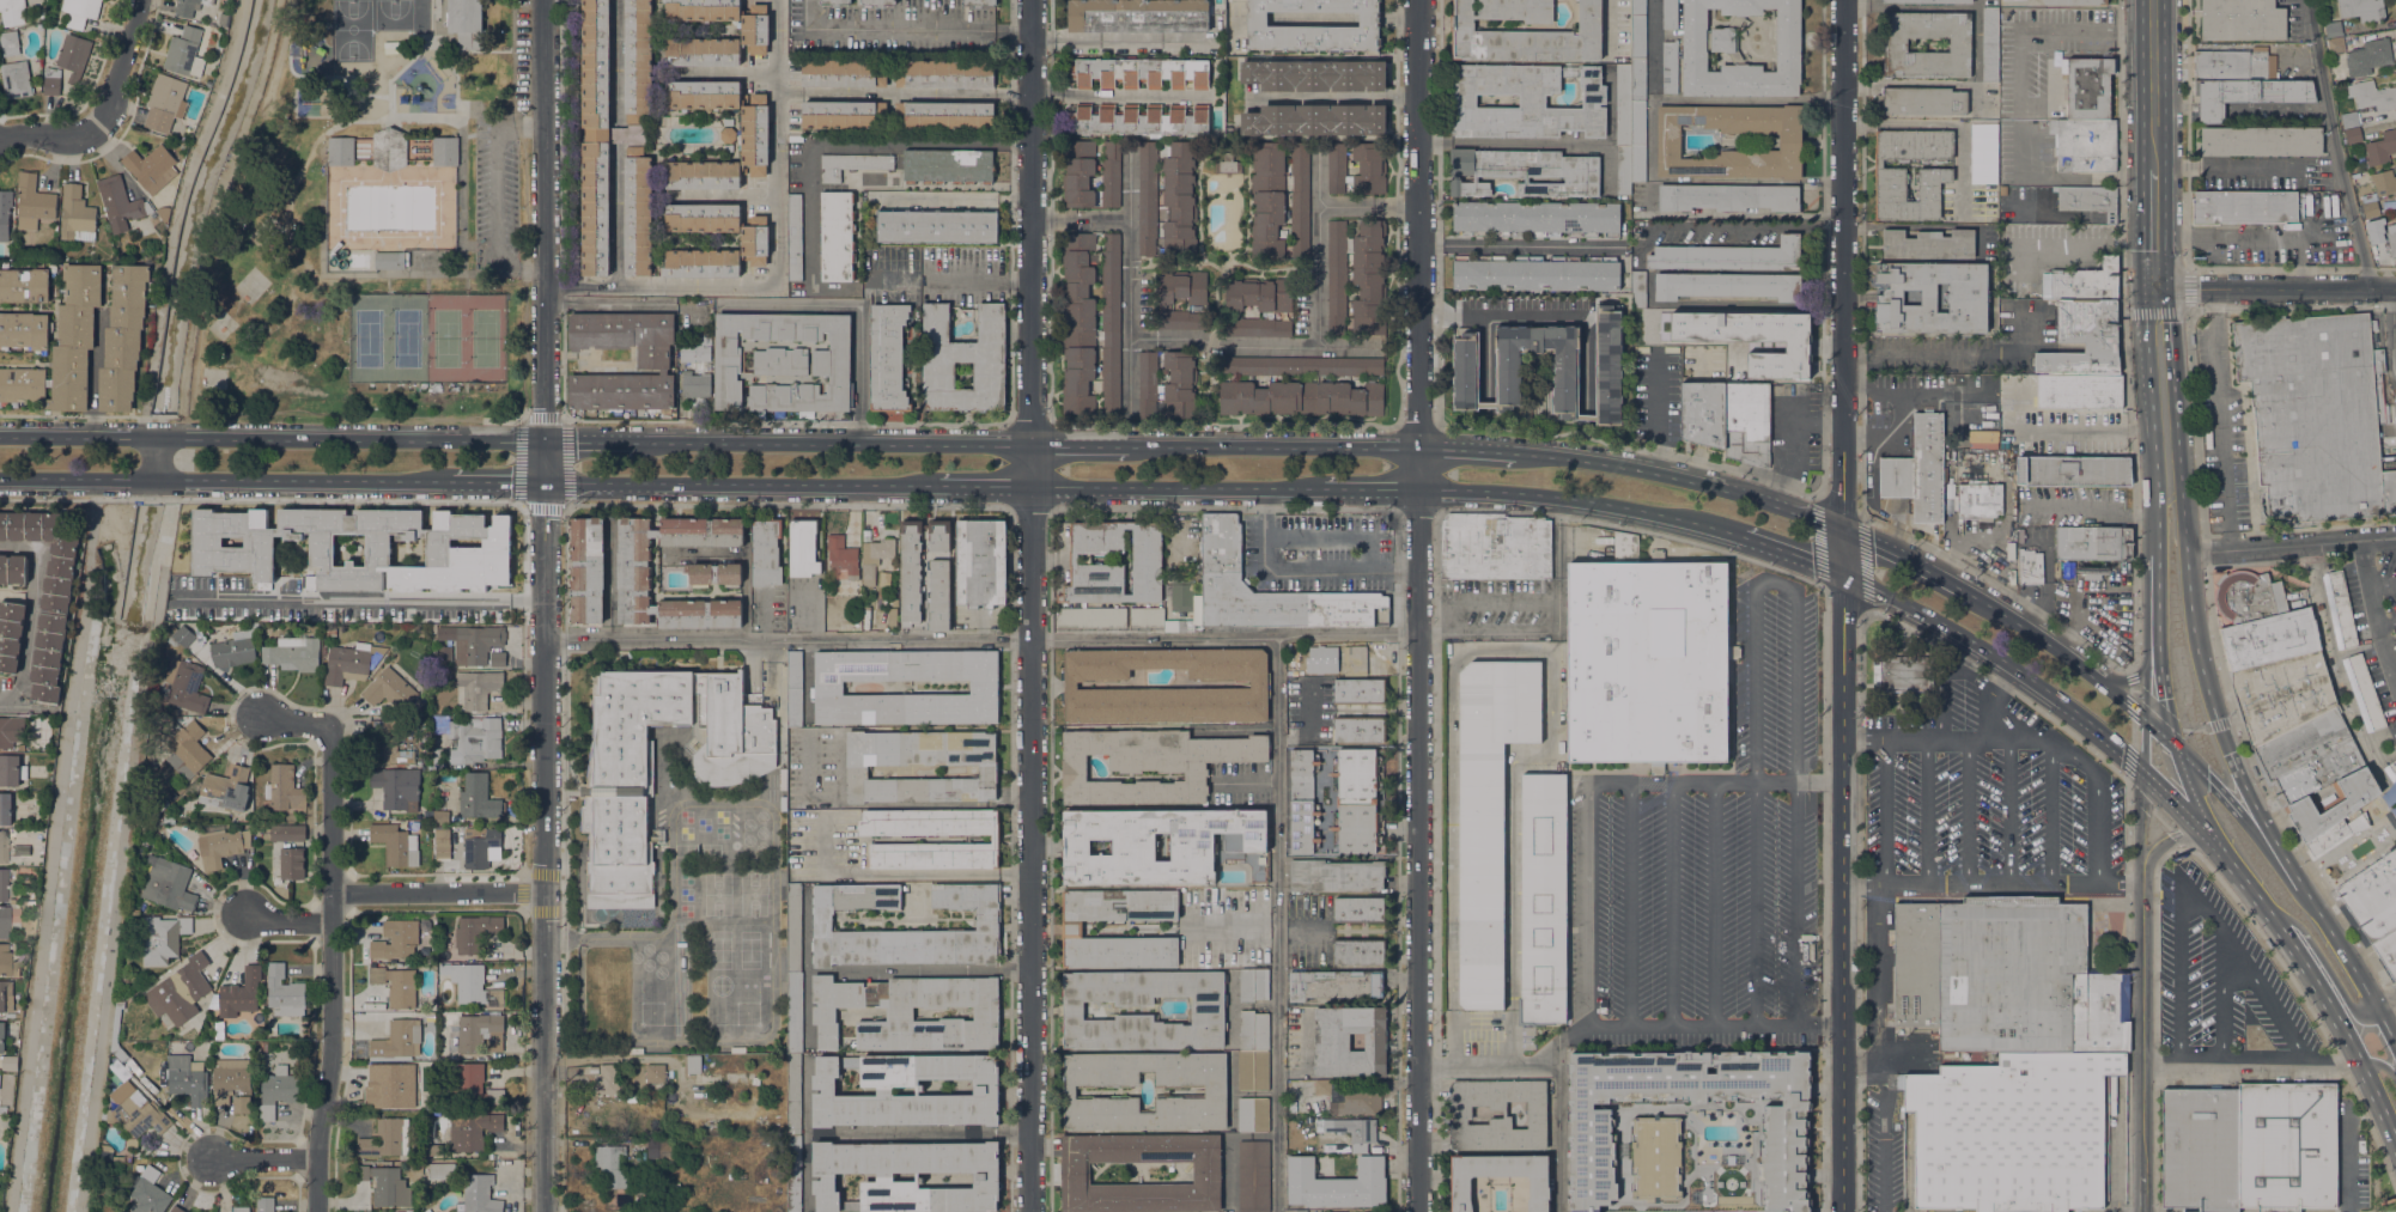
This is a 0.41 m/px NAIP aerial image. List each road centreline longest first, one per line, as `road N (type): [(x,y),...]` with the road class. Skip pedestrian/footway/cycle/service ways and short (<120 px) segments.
road 1 (residential): [(1032,1211),(1035,0)]
road 2 (tertiary): [(1421,1211),(1422,0)]
road 3 (residential): [(546,1211),(546,0)]
road 4 (tertiary): [(1843,1211),(1844,577)]
road 5 (residential): [(1844,577),(1844,0)]
road 6 (secondary): [(545,438),(0,433)]
road 7 (primary): [(2319,915),(2248,786),(2218,711),(2200,646),(2187,505),(2166,444)]
road 8 (residential): [(318,1211),(335,899),(329,732)]
road 9 (secondary): [(36,481),(444,485)]
road 10 (secondary): [(543,486),(930,488)]
road 11 (secondary): [(1035,445),(659,439)]
road 12 (secondary): [(1844,528),(1653,471),(1515,453)]
road 13 (residential): [(2146,1211),(2143,885)]
road 14 (secondary): [(1421,489),(1570,500),(1731,535)]
road 15 (secondary): [(1421,449),(1125,446)]
road 16 (secondary): [(1038,489),(1325,489)]
road 17 (primary): [(2269,910),(2366,1067),(2395,1134)]
road 18 (secondary): [(1844,577),(2056,701)]
road 19 (tertiary): [(2395,292),(2154,290)]
road 20 (primary): [(2158,525),(2160,665),(2176,748)]
road 21 (residential): [(543,897),(335,899)]
road 22 (primary): [(2158,525),(2147,558),(2145,668),(2100,684)]
road 23 (primary): [(2154,171),(2154,0)]
road 24 (secondary): [(1988,602),(1844,528)]
road 25 (primary): [(2269,910),(2303,930),(2355,1011),(2380,1018)]
road 26 (primary): [(2395,1053),(2319,915)]
road 27 (primary): [(2166,444),(2154,290)]
road 28 (residential): [(95,133),(110,109),(139,0)]
road 29 (secondary): [(2100,684),(1988,602)]
road 30 (secondary): [(2319,915),(2298,899),(2240,816)]
road 31 (secondary): [(1731,535),(1844,577)]

